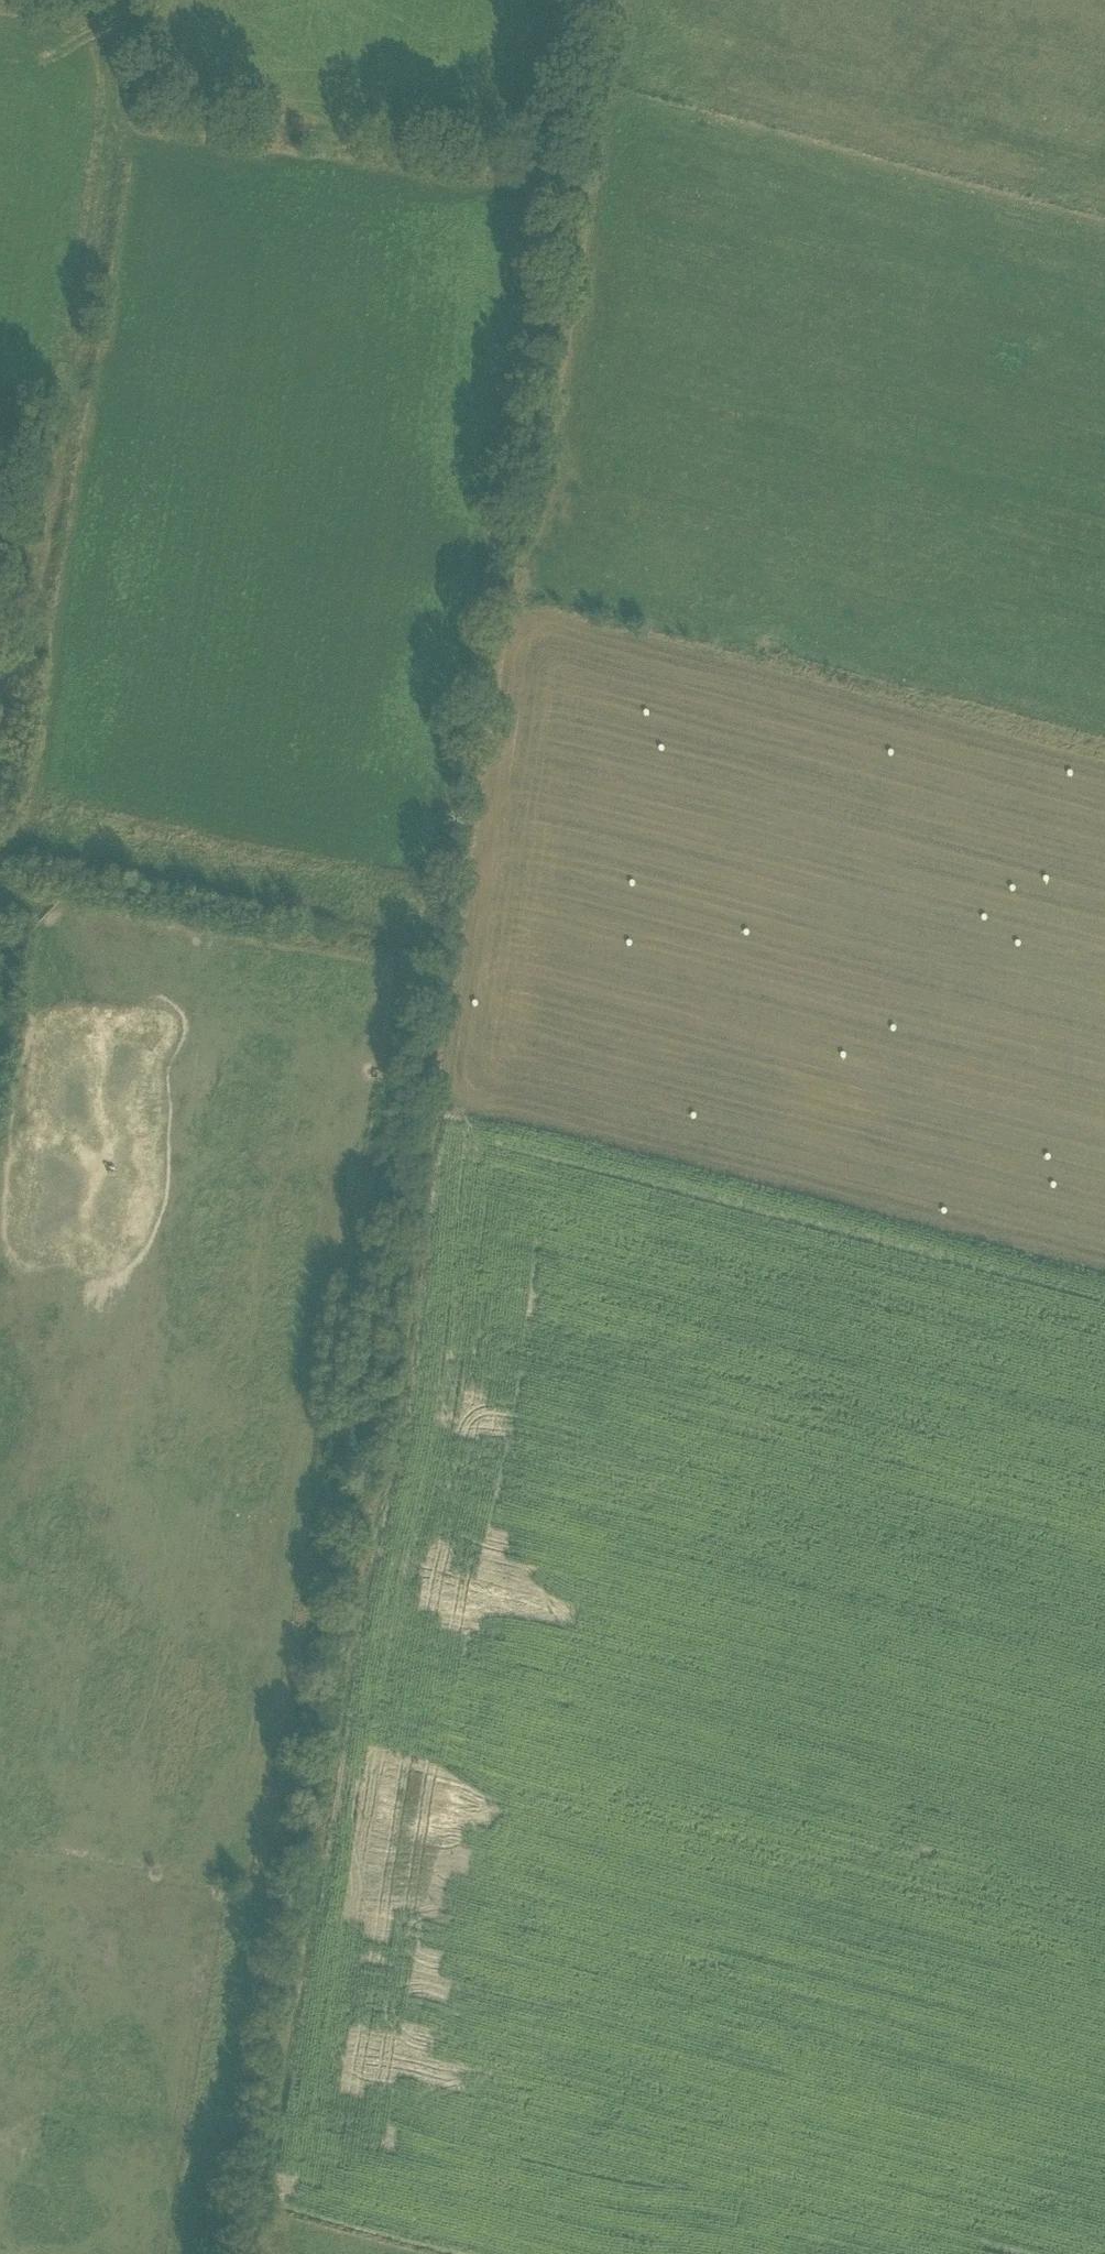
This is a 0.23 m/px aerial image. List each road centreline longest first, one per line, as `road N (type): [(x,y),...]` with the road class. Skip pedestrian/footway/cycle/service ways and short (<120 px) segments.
road 1 (track): [(1104,753),(788,670)]

